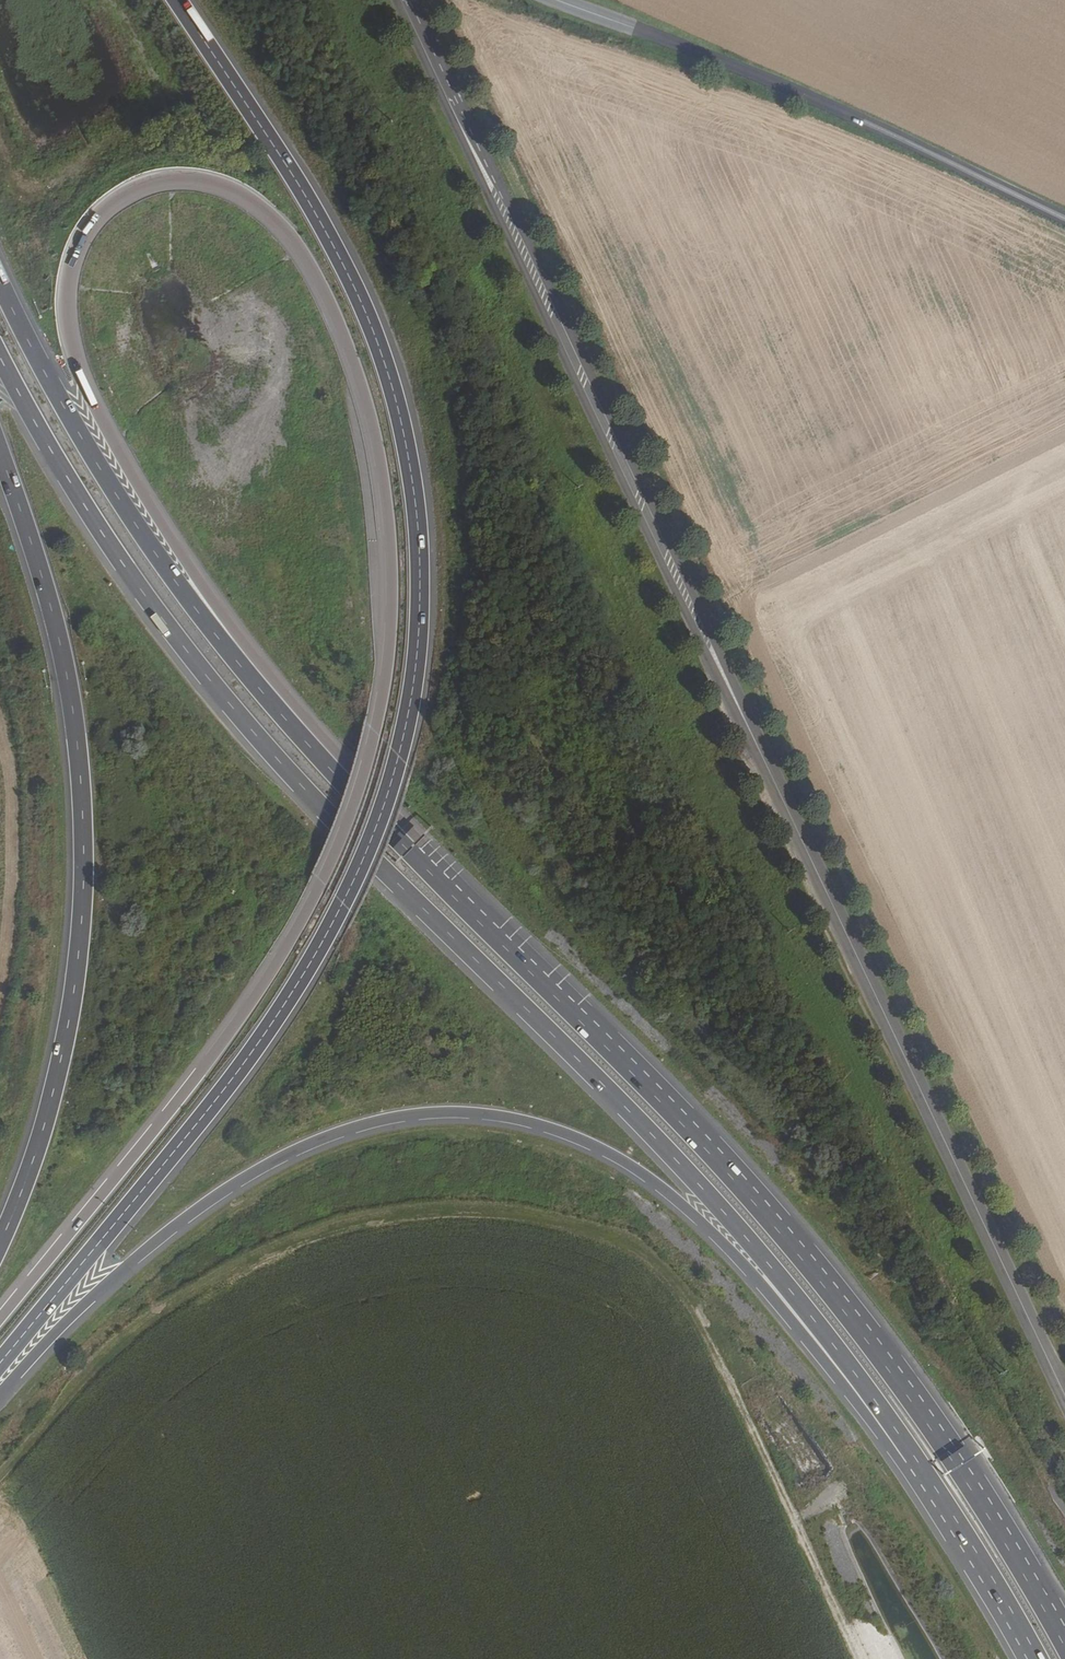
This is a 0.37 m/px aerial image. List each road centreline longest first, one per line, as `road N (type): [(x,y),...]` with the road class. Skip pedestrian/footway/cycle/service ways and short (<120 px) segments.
road 1 (trunk): [(0,1364),(225,1090),(302,978),(370,845),(411,705),(419,616),(416,505),(389,377),(312,206),(177,0)]
road 2 (tertiary): [(404,0),(1064,1397)]
road 3 (trunk): [(359,784),(178,551),(76,360),(66,294),(75,250),(103,209),(151,182),(205,179),(277,221),(329,301),(363,387),(387,507),(392,614),(383,692),(359,784)]
road 4 (motorway): [(0,357),(85,506),(208,680),(283,769),(723,1213),(807,1312),(911,1464)]
road 5 (motorway): [(0,1387),(129,1265),(235,1184),(359,1127),(463,1113),(561,1132),(662,1191),(761,1284),(911,1464)]
road 6 (motorway): [(1064,1636),(962,1467),(849,1309),(685,1120),(412,847)]
road 7 (trunk): [(0,453),(69,685),(83,871),(61,1057),(0,1240)]
road 8 (trunk): [(412,847),(320,758),(173,579),(117,498),(0,281)]
road 9 (trunk): [(359,784),(321,880),(253,999),(0,1316)]
road 10 (tertiary): [(1064,217),(826,105),(558,0)]
road 11 (track): [(860,1658),(721,1360)]
road 12 (motorway): [(911,1464),(1032,1658)]

